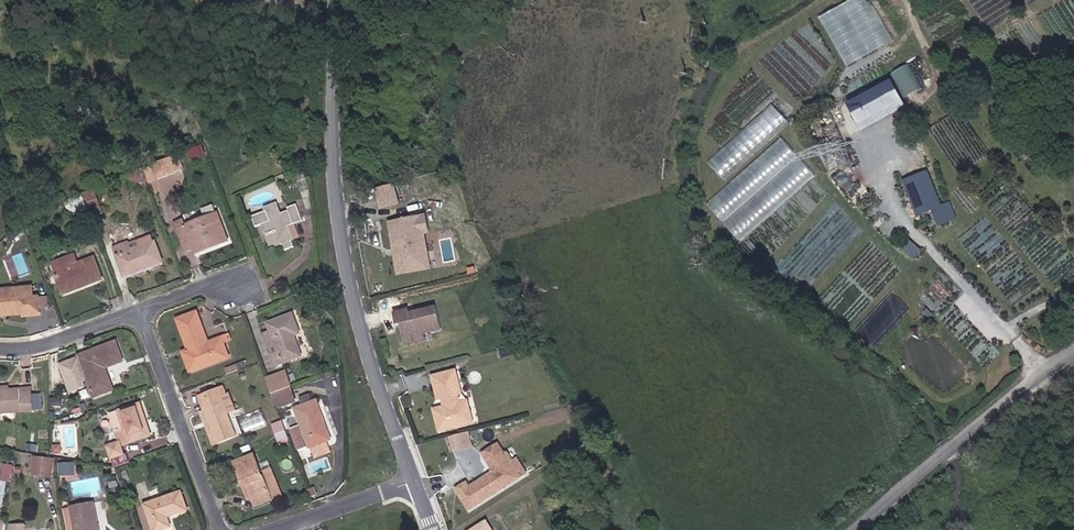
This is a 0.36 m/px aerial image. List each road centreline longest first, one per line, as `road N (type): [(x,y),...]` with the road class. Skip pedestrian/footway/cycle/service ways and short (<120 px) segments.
road 1 (tertiary): [(335,0),(336,175),(350,282),(417,479)]
road 2 (residential): [(0,349),(25,350),(140,312),(220,529)]
road 3 (unclassified): [(856,529),(1073,352)]
road 4 (residential): [(275,529),(417,479)]

